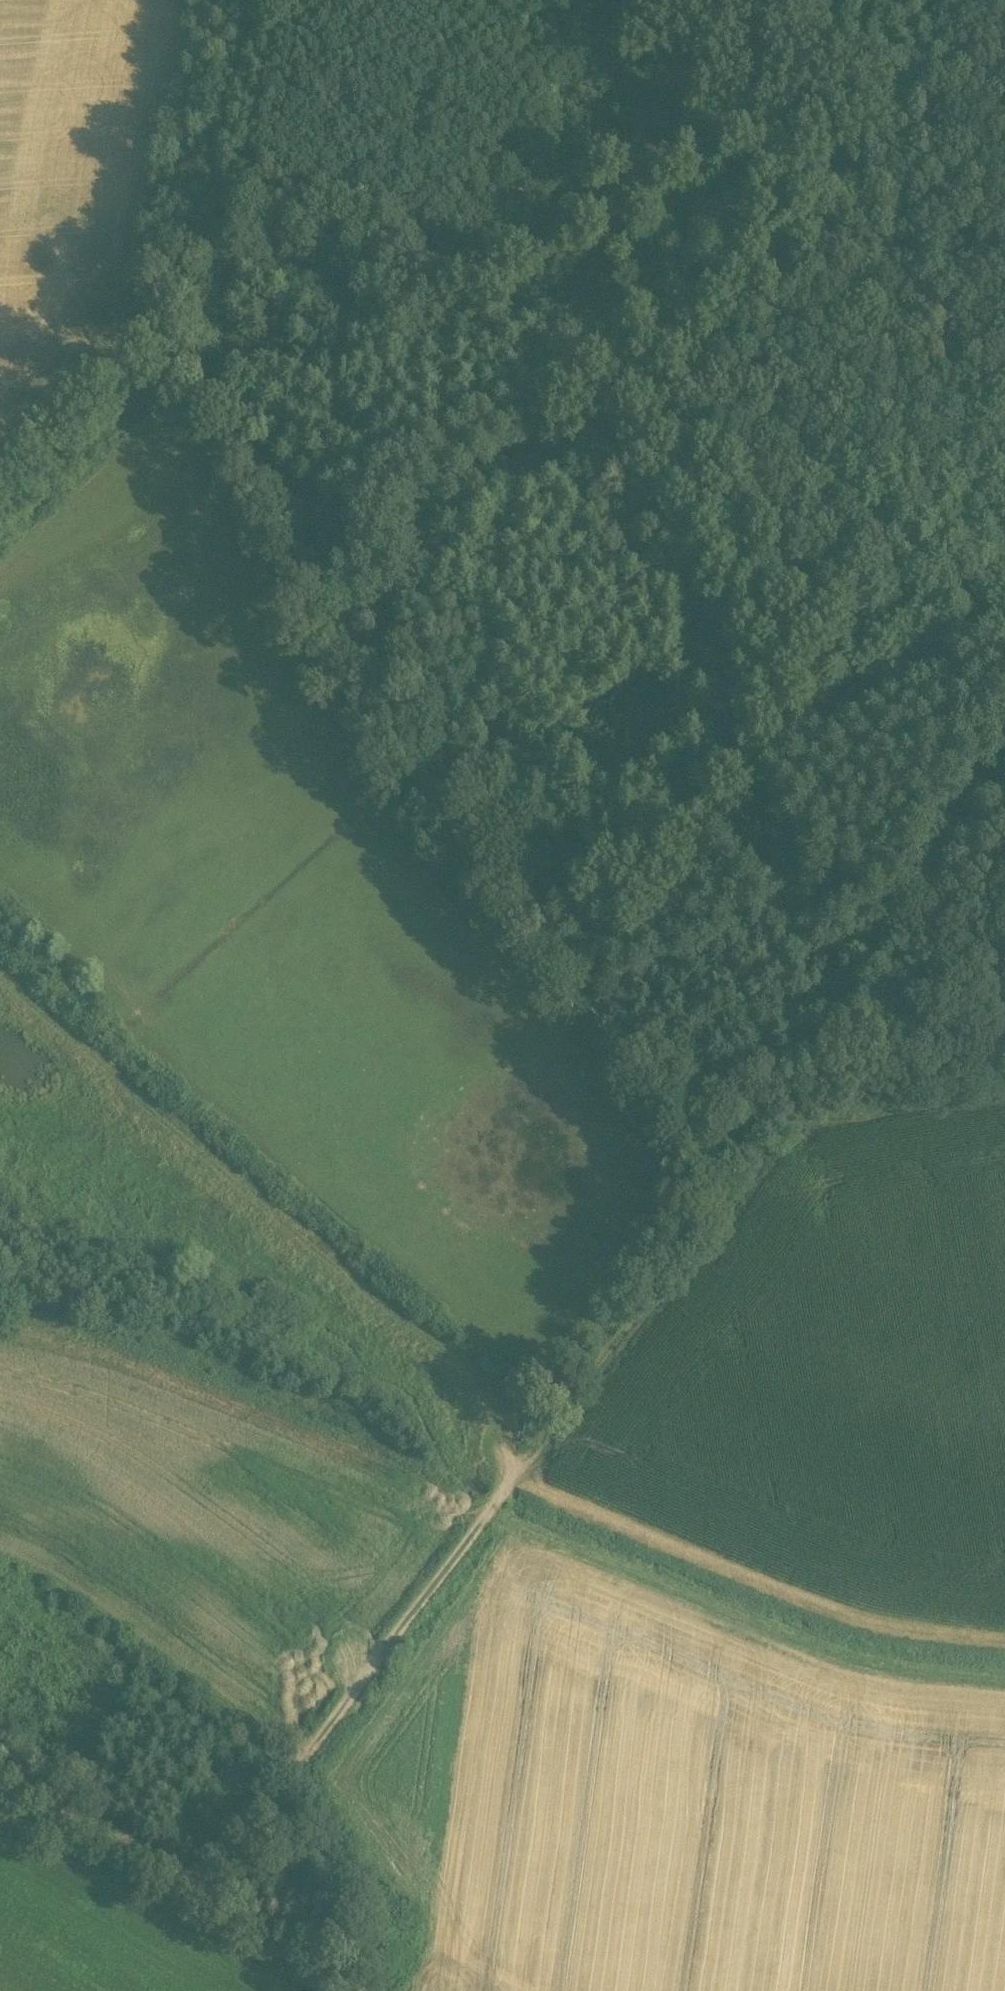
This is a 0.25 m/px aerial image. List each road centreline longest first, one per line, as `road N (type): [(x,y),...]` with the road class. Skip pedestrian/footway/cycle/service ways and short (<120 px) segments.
road 1 (track): [(1004,1087),(783,1125),(763,1141),(207,1888),(0,1756)]
road 2 (track): [(360,1990),(207,1888)]

